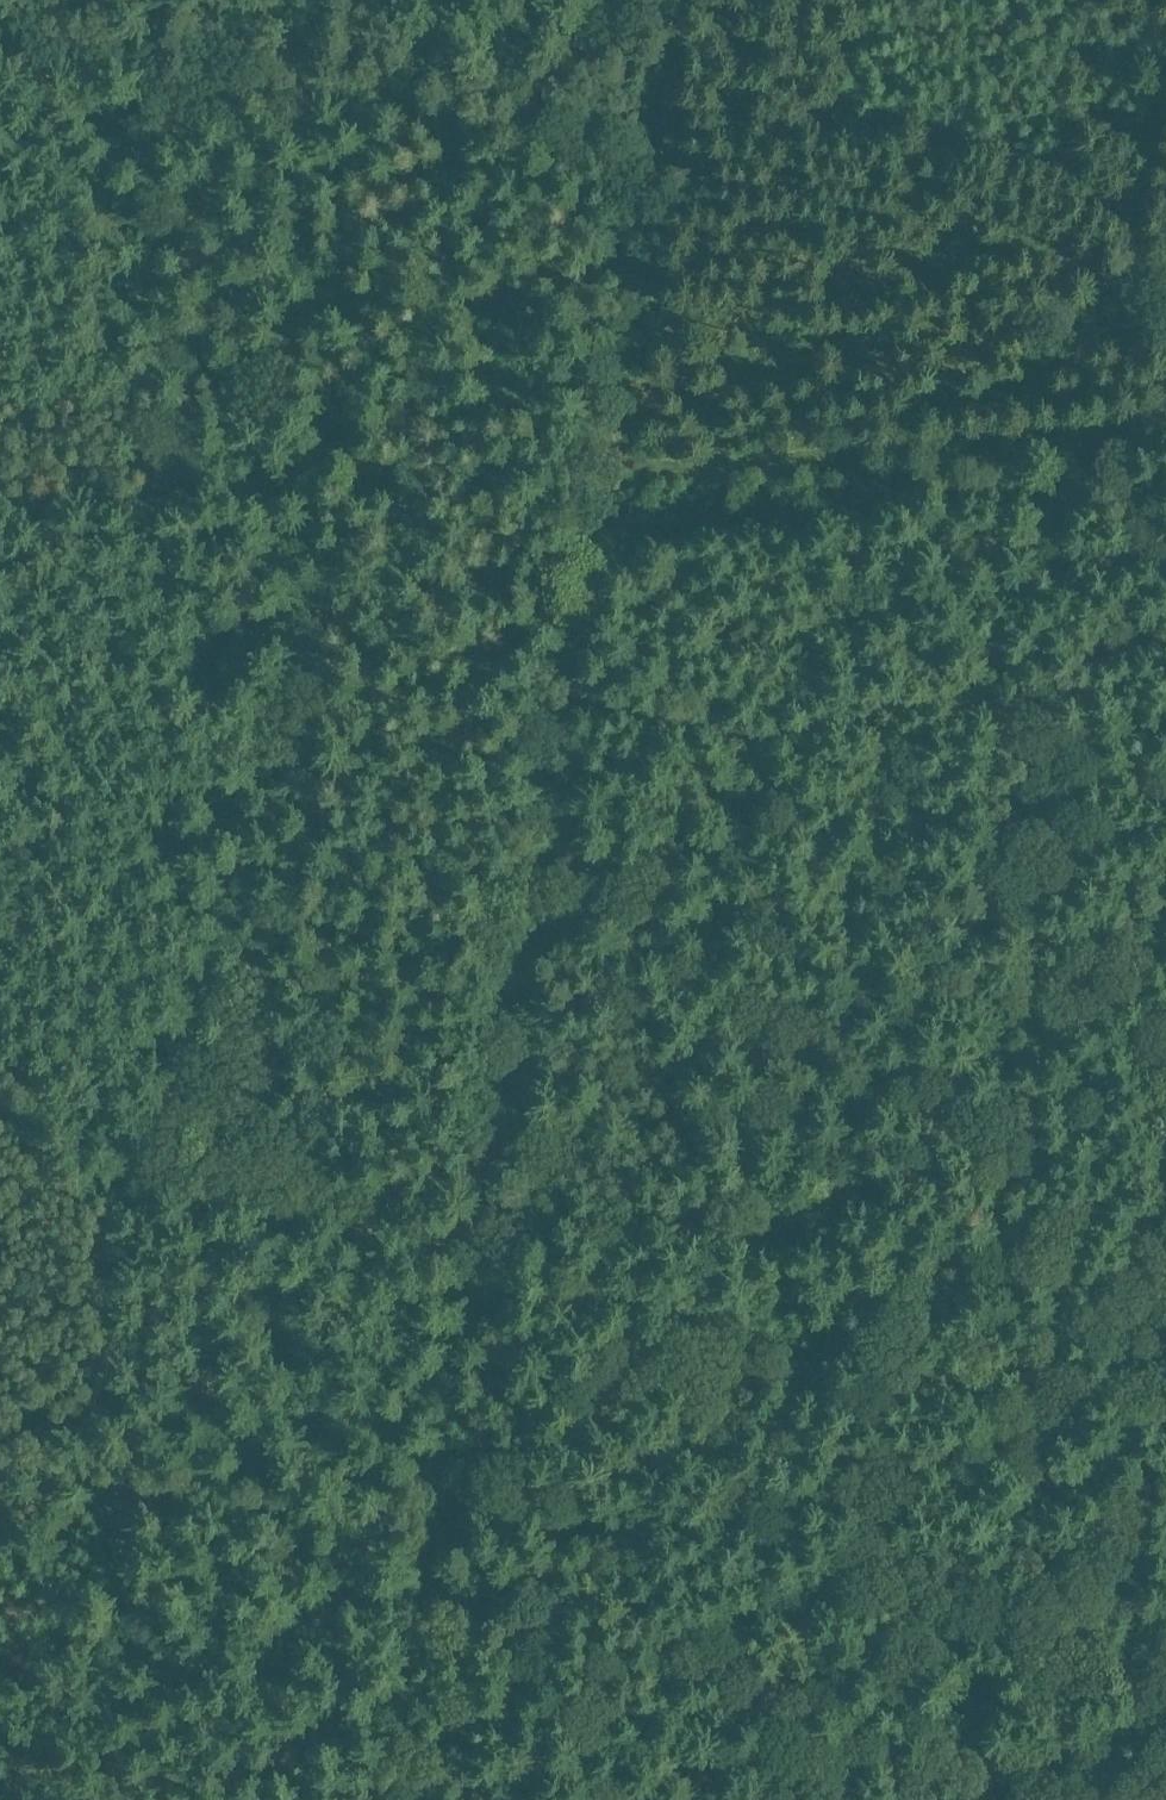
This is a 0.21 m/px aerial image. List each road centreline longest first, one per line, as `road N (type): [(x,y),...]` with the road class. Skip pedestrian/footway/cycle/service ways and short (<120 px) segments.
road 1 (track): [(666,0),(380,1799)]
road 2 (track): [(0,85),(635,191)]
road 3 (track): [(591,461),(1165,399)]
road 4 (track): [(1165,1373),(1107,1799)]

